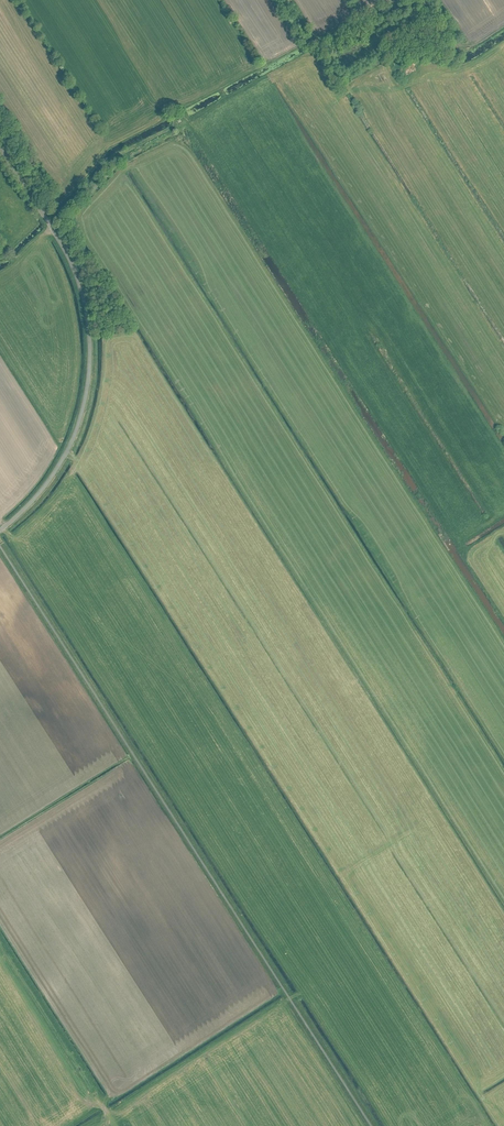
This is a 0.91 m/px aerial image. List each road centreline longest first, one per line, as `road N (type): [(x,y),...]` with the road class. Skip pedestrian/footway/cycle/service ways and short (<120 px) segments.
road 1 (unclassified): [(0,530),(67,450),(89,357),(82,297),(66,254),(0,147)]

